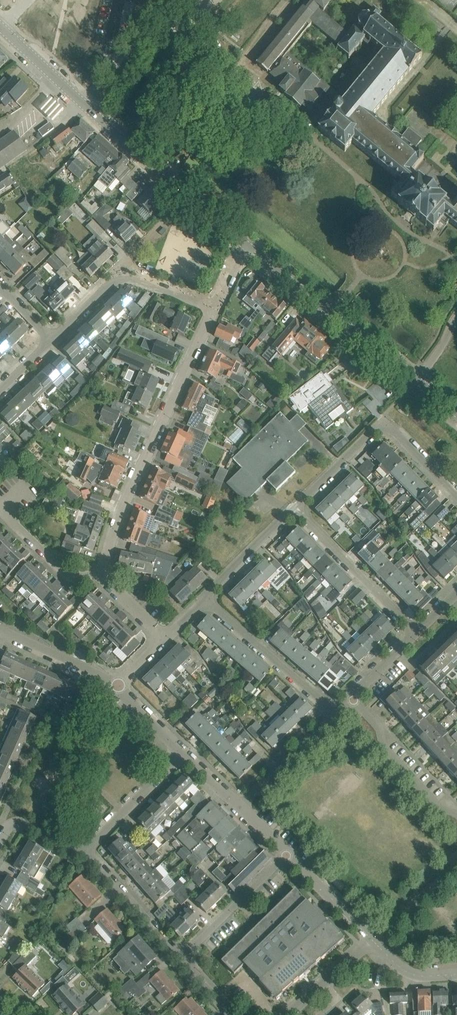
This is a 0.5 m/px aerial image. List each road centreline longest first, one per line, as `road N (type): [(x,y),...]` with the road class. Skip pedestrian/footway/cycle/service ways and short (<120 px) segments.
road 1 (residential): [(99,581),(214,309)]
road 2 (secondary): [(414,379),(242,242)]
road 3 (secondary): [(242,242),(81,103)]
road 4 (unclassified): [(214,309),(129,275),(112,279),(53,337)]
road 5 (unclassified): [(81,103),(146,25),(160,20),(184,30),(209,0)]
road 6 (residential): [(335,709),(203,598)]
road 7 (residential): [(417,629),(296,511)]
road 8 (residential): [(456,815),(351,695)]
road 9 (residential): [(288,858),(180,959)]
road 10 (residential): [(296,511),(382,421),(395,433)]
road 11 (residential): [(88,853),(188,753)]
road 12 (residential): [(180,959),(88,853)]
road 13 (residential): [(240,806),(335,709)]
road 14 (unclassified): [(121,683),(0,634)]
road 15 (residential): [(203,598),(296,511)]
road 16 (unclassified): [(99,581),(73,578),(0,510)]

